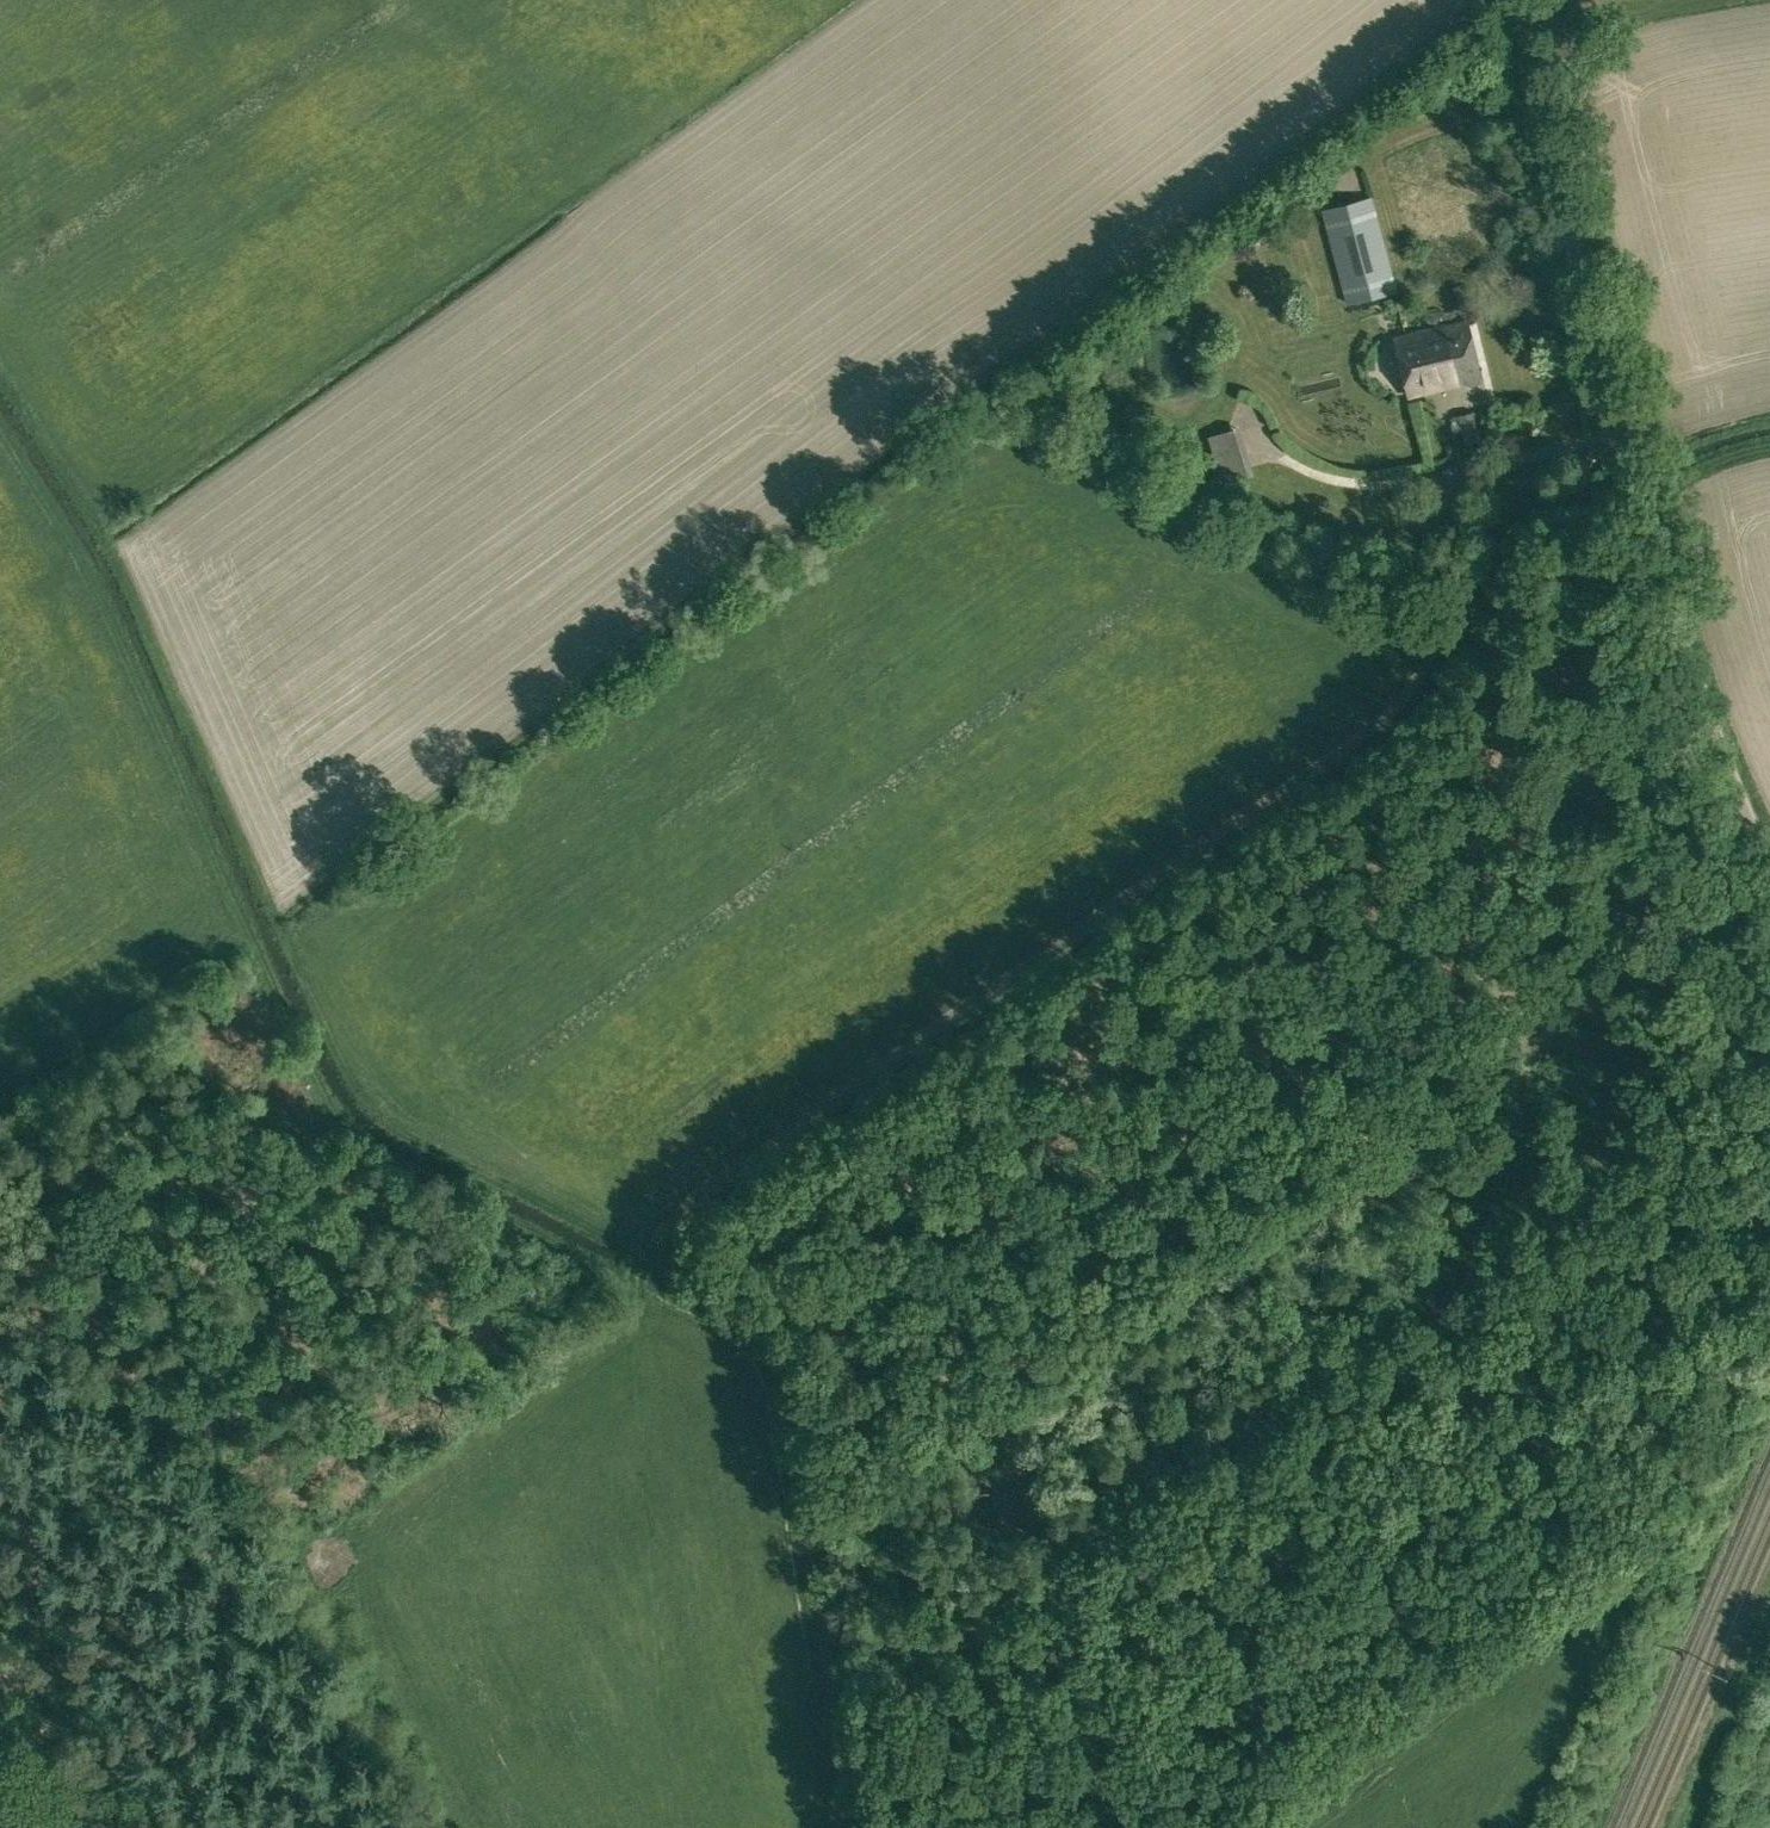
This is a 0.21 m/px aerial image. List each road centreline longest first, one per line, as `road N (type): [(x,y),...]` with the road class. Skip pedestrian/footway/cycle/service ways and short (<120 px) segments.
road 1 (unclassified): [(1769,860),(1689,681),(1519,0)]
road 2 (track): [(1769,1040),(1725,1128),(1746,1268),(1649,1505),(1572,1638)]
road 3 (track): [(1476,620),(1722,754)]

